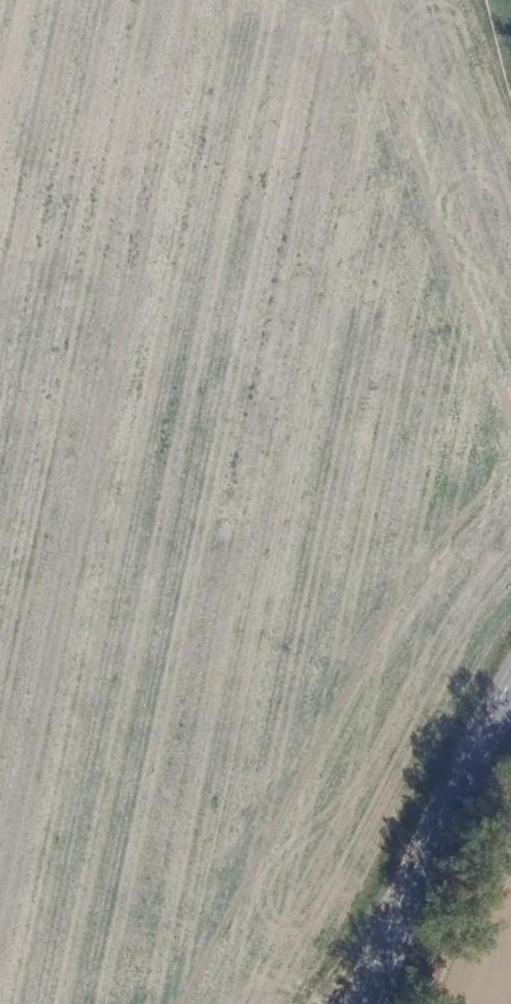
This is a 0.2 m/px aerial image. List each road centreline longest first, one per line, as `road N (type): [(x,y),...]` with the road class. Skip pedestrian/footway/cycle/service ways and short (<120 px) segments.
road 1 (tertiary): [(375,1003),(510,704)]

